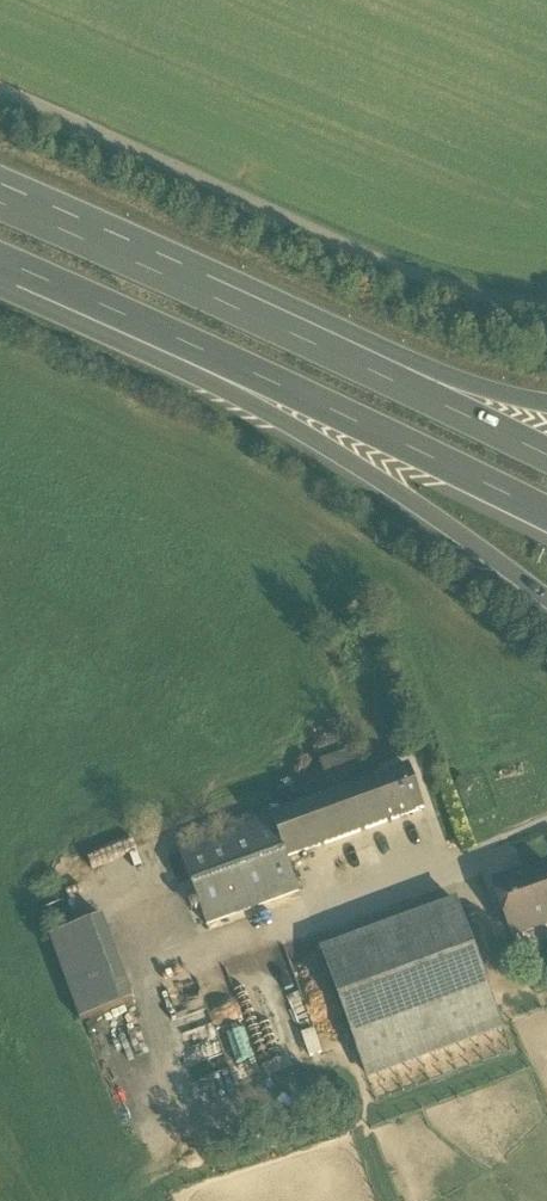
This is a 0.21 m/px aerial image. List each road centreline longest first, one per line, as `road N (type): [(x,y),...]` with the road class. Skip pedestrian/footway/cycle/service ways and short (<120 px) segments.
road 1 (motorway): [(0,286),(280,418),(392,484),(546,602)]
road 2 (motorway): [(0,261),(359,419),(546,516)]
road 3 (motorway): [(546,455),(0,202)]
road 4 (motorway): [(546,402),(474,387),(0,172)]
road 5 (track): [(546,296),(510,295),(345,246),(0,95)]

